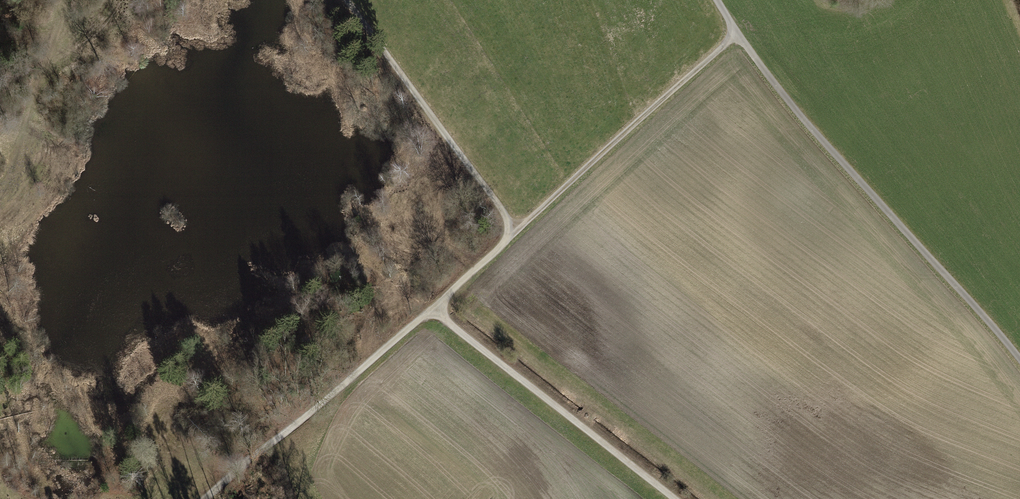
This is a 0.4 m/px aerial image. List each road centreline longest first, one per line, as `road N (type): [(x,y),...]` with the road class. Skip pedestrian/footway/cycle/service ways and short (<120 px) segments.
road 1 (track): [(717,0),(796,113),(1019,360)]
road 2 (track): [(675,498),(431,310)]
road 3 (track): [(737,34),(515,230)]
road 4 (track): [(431,310),(204,498)]
road 5 (track): [(515,230),(346,0)]

